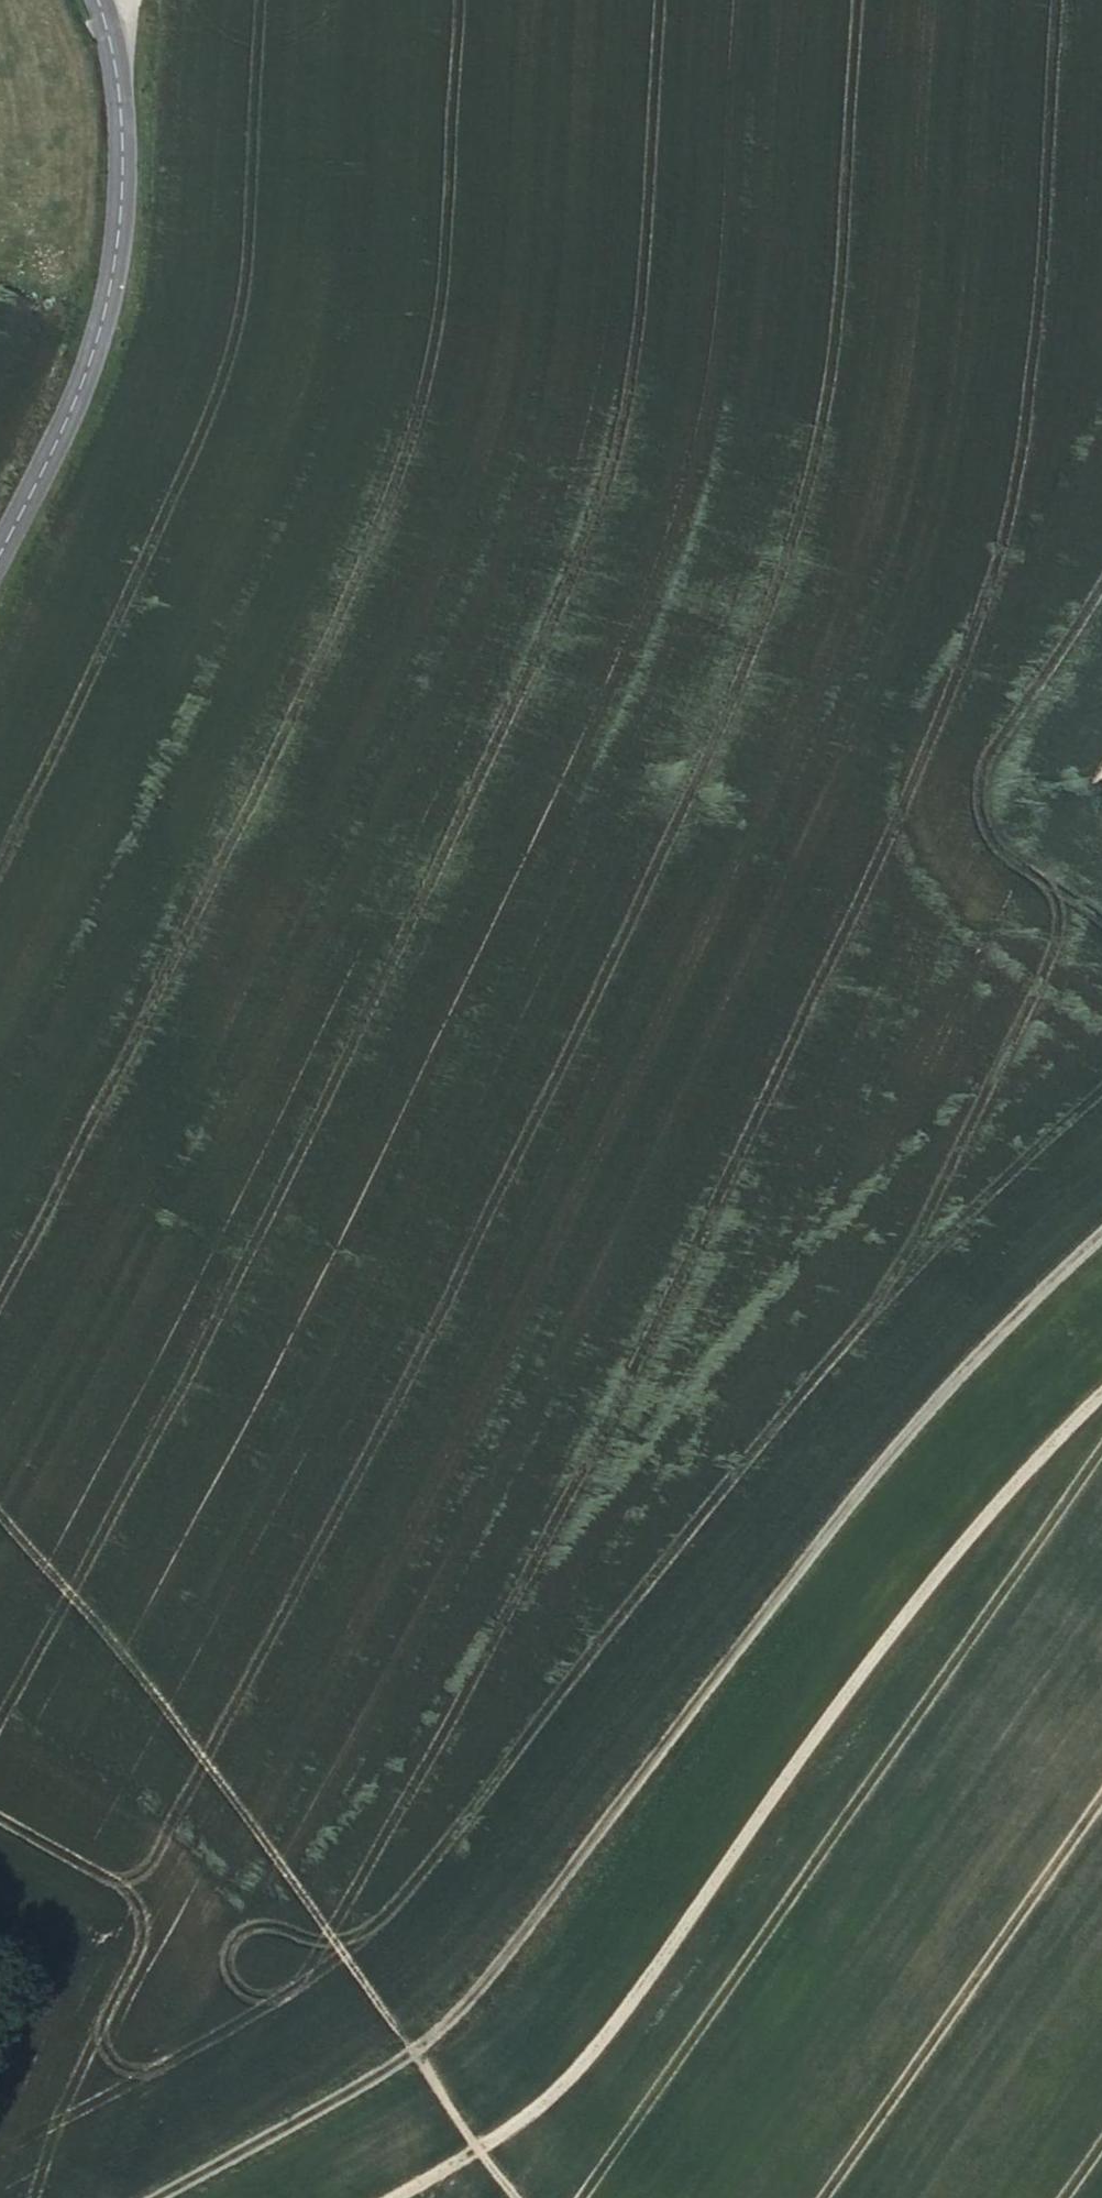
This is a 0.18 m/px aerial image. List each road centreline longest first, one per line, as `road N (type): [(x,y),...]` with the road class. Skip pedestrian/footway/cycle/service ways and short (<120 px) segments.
road 1 (track): [(1101,1220),(895,1438),(464,2000),(406,2054),(146,2197)]
road 2 (track): [(515,2197),(0,1547)]
road 3 (tertiary): [(0,547),(81,369),(115,216),(111,50),(94,0)]

